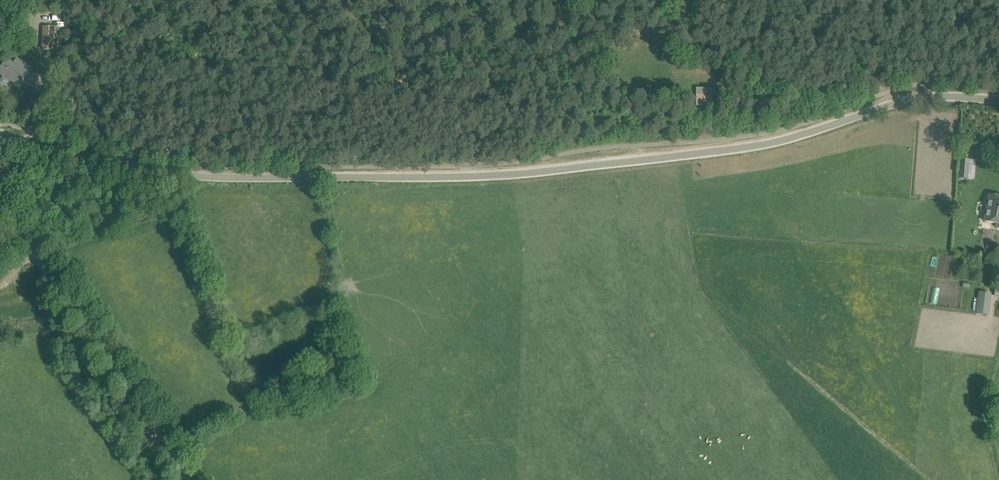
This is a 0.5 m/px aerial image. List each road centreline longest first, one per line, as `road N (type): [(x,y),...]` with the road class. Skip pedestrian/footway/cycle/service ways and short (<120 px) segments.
road 1 (unclassified): [(998,100),(918,98),(760,145),(466,177),(185,175),(0,133)]
road 2 (unclassified): [(186,479),(0,196)]
road 3 (track): [(902,101),(878,88),(756,72)]

